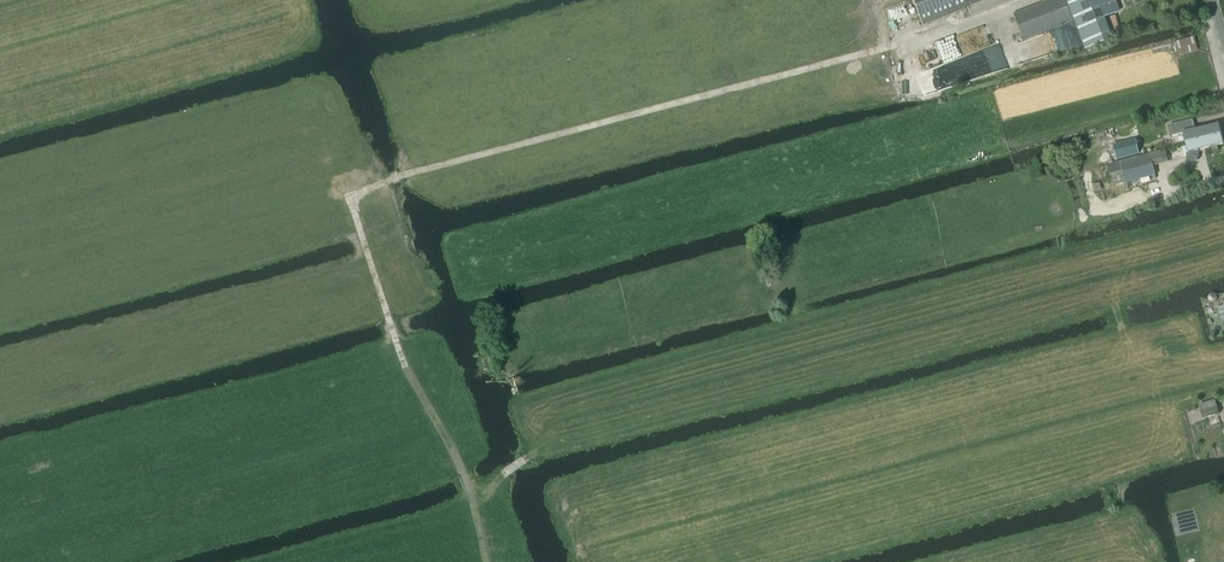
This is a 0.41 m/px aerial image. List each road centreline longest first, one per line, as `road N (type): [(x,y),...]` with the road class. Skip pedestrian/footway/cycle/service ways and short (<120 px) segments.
road 1 (track): [(487,561),(474,493),(404,364),(354,208),(357,194),(403,176),(929,38),(1027,0)]
road 2 (track): [(1223,223),(572,412),(474,493)]

